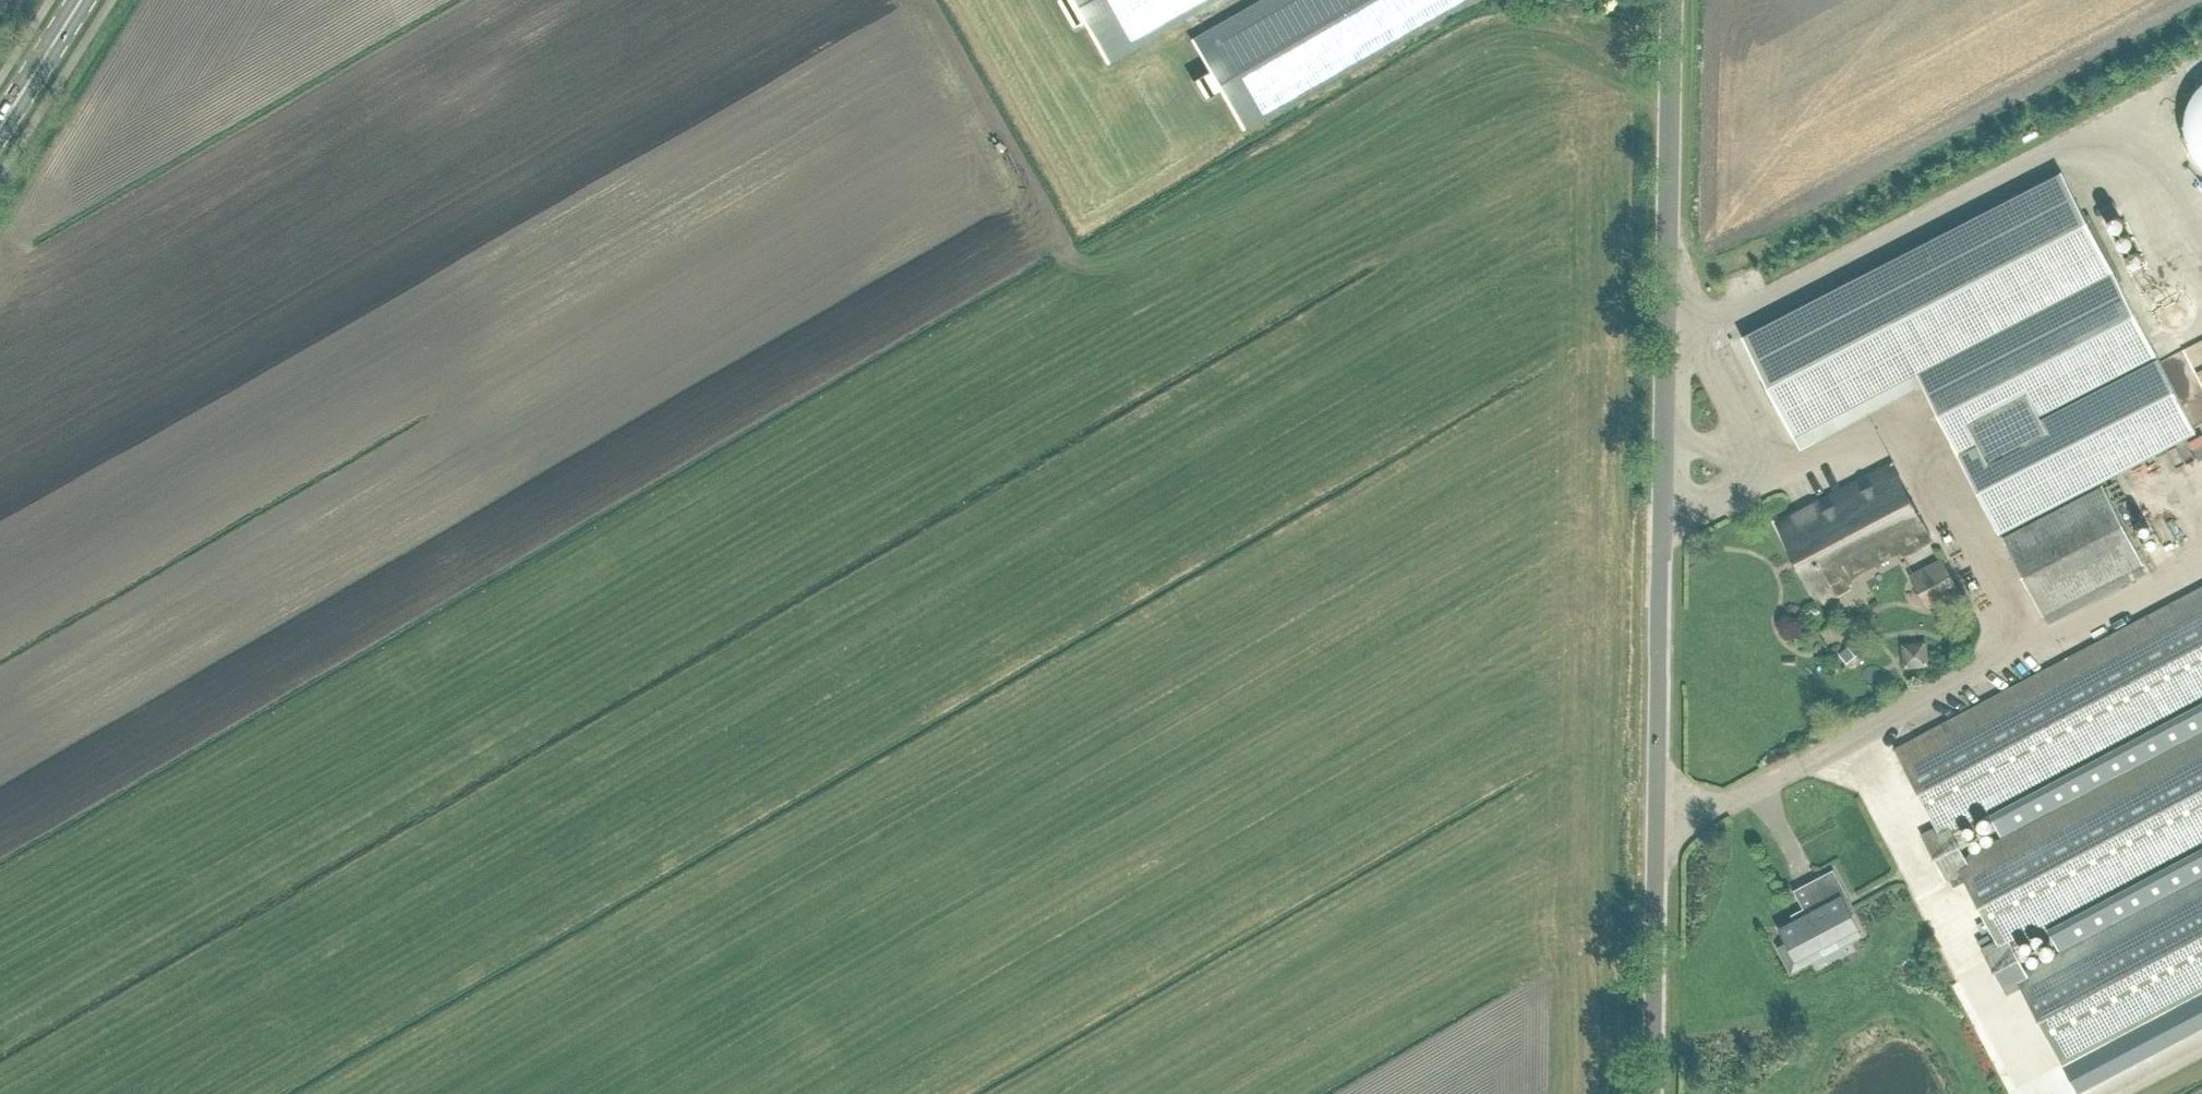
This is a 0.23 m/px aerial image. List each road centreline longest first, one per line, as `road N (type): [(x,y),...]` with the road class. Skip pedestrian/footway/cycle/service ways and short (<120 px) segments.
road 1 (unclassified): [(1655,1093),(1672,0)]
road 2 (primary): [(0,126),(80,0)]

